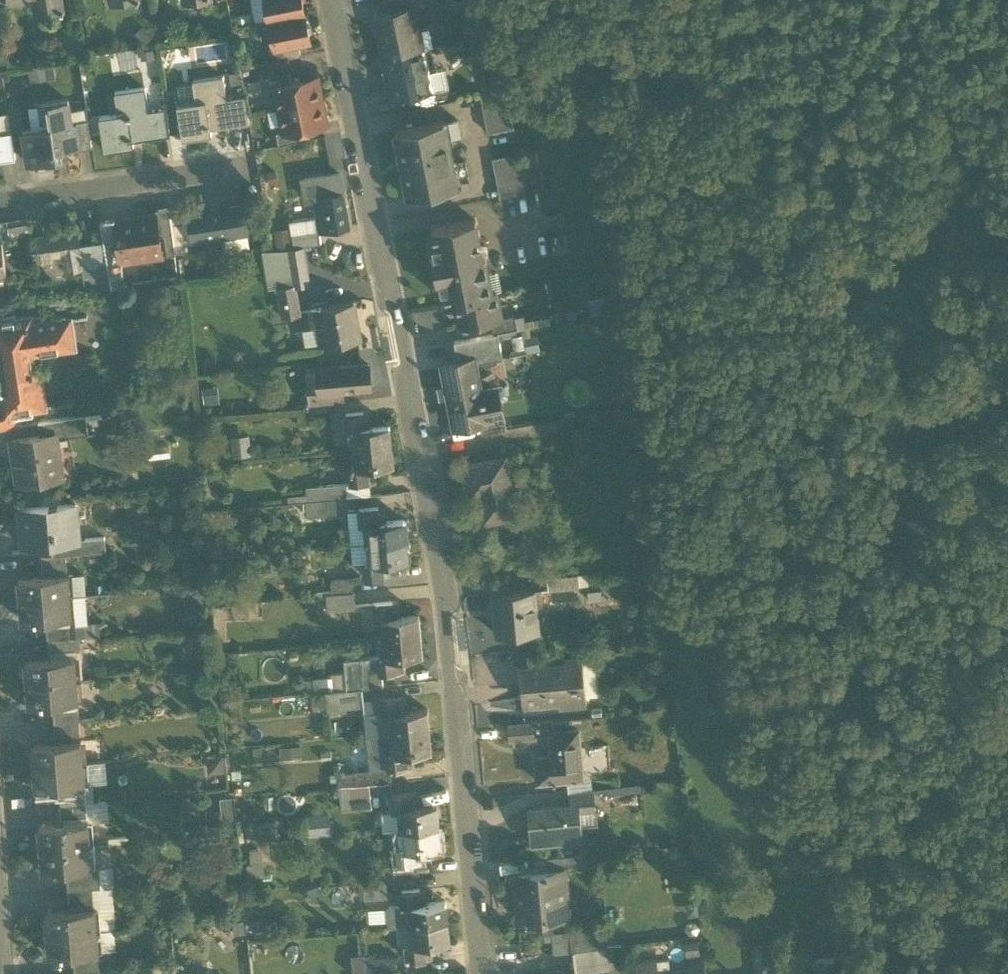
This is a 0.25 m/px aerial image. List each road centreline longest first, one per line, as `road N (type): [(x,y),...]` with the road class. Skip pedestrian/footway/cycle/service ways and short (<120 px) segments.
road 1 (residential): [(483,973),(458,670),(438,537),(333,0)]
road 2 (residential): [(0,212),(250,171)]

